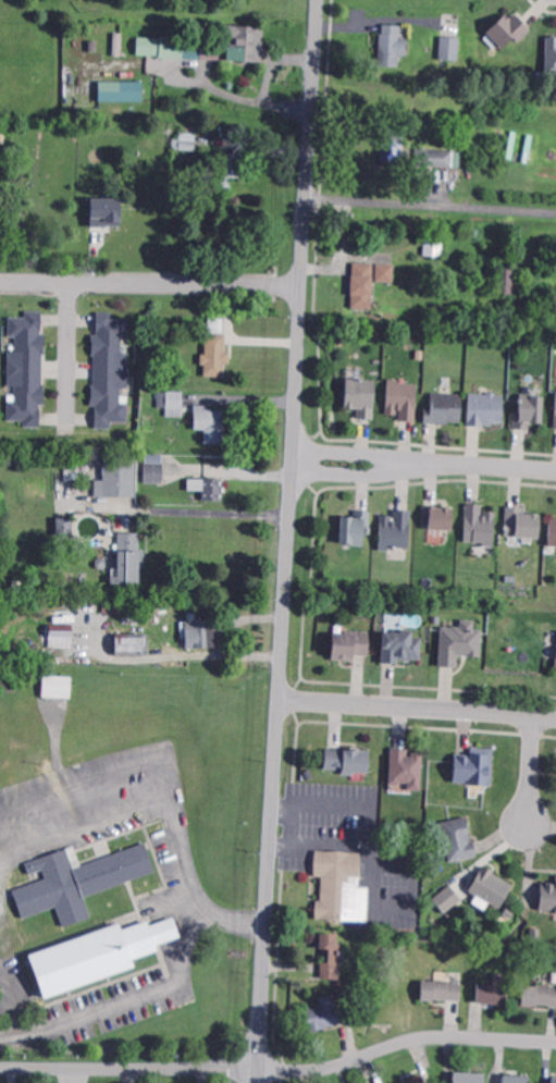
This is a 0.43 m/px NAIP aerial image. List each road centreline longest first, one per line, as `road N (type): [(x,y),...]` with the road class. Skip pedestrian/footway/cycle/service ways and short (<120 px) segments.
road 1 (residential): [(320,0),(257,1082)]
road 2 (residential): [(0,1066),(300,1070),(427,1036),(555,1041)]
road 3 (residential): [(302,290),(0,283)]
road 4 (residential): [(555,717),(280,702)]
road 5 (residential): [(293,476),(382,476),(457,461)]
road 6 (residential): [(457,461),(294,452)]
road 7 (residential): [(69,284),(67,417)]

